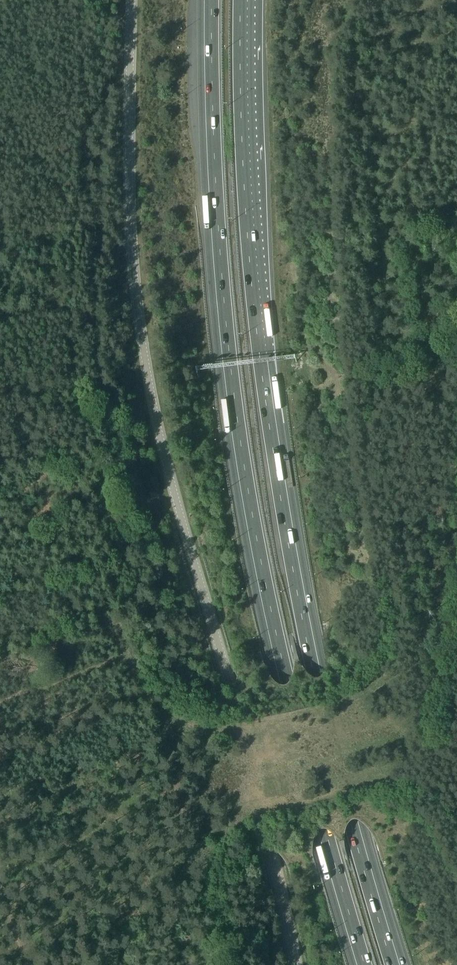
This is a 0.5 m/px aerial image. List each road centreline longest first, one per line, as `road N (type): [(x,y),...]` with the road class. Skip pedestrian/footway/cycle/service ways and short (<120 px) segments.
road 1 (tertiary): [(295,964),(137,309),(131,0)]
road 2 (motorway): [(207,0),(216,256),(246,509),(283,685),(362,964)]
road 3 (motorway): [(395,964),(317,677),(277,452),(257,305),(246,0)]

